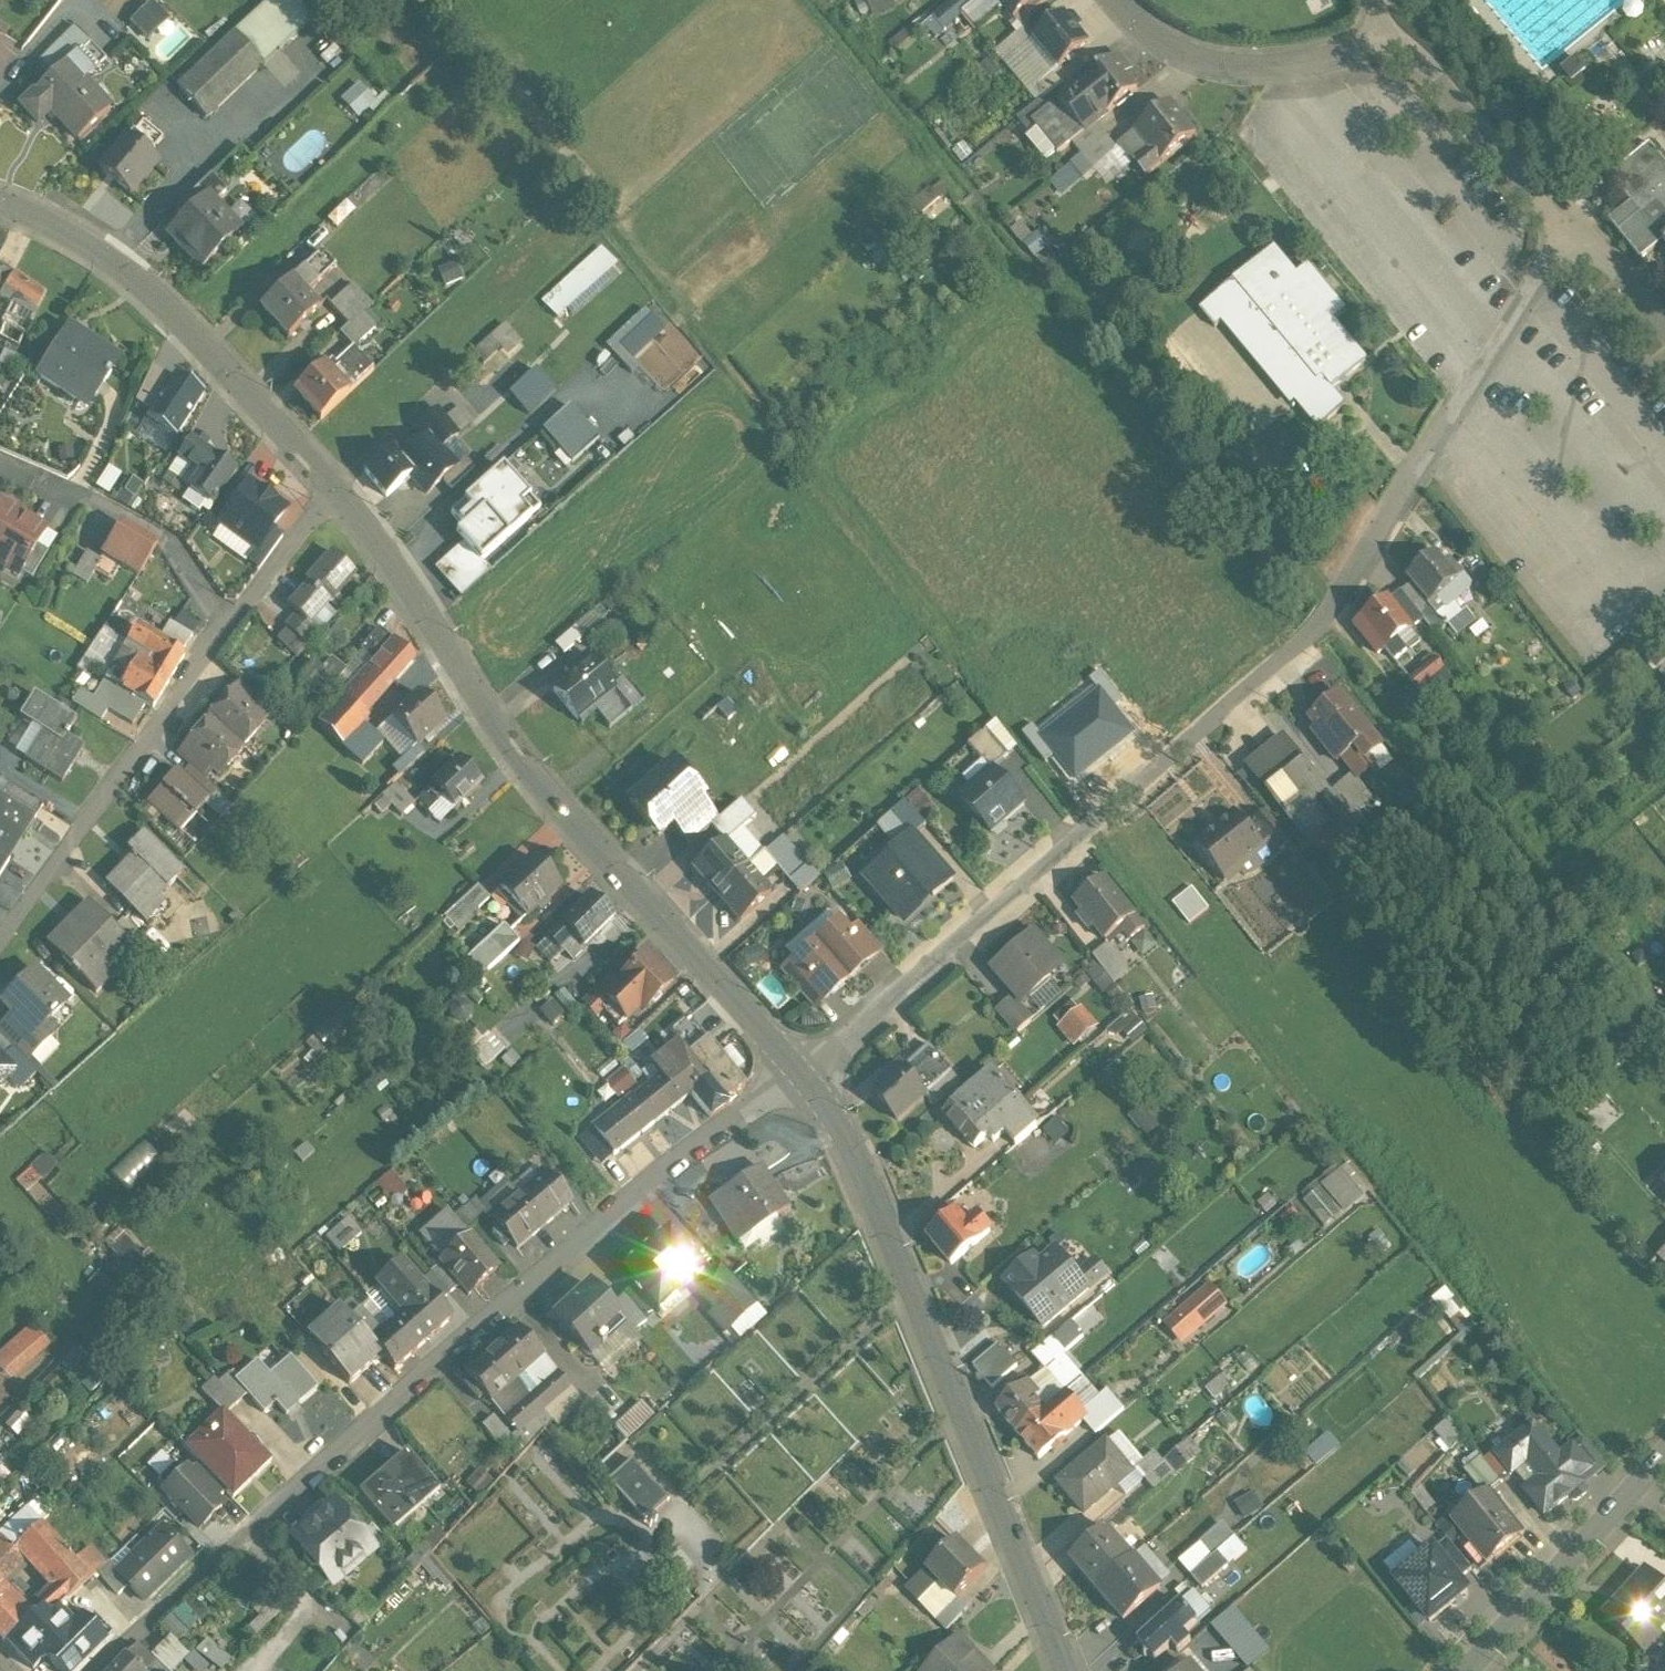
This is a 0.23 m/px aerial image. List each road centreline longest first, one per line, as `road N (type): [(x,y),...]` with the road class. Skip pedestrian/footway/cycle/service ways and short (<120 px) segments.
road 1 (residential): [(800,1065),(1277,664),(1316,622),(1374,544),(1570,224)]
road 2 (residential): [(76,1670),(665,1149),(800,1065)]
road 3 (residential): [(800,1065),(513,749),(342,484)]
road 4 (residential): [(1065,1670),(857,1157),(800,1065)]
road 5 (residential): [(342,484),(137,273),(94,242),(0,200)]
road 6 (residential): [(0,942),(225,629)]
road 7 (residential): [(1125,0),(1191,70),(1233,81),(1320,75),(1407,40)]
road 8 (residential): [(225,629),(171,539),(0,463)]
road 9 (residential): [(1664,1462),(1471,1670)]
road 10 (residential): [(1407,40),(1570,224)]
road 11 (residential): [(225,629),(342,484)]
road 12 (residential): [(1570,224),(1664,328)]

